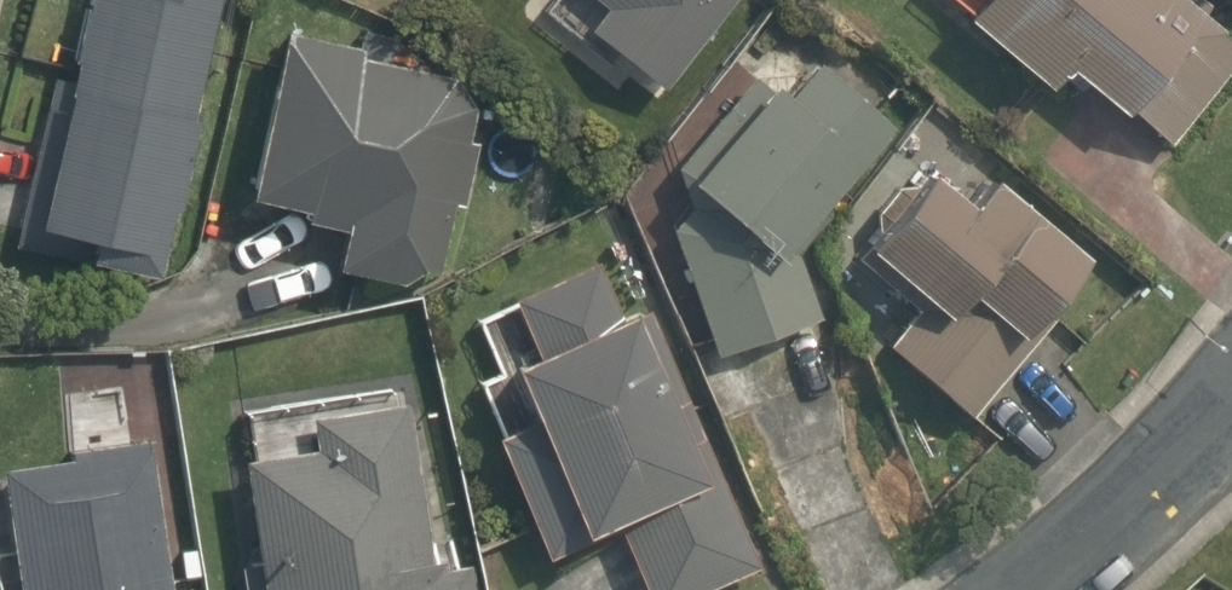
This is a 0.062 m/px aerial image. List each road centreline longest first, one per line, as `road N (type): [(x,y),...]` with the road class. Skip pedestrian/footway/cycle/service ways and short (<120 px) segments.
road 1 (residential): [(1052,589),(1231,394)]

